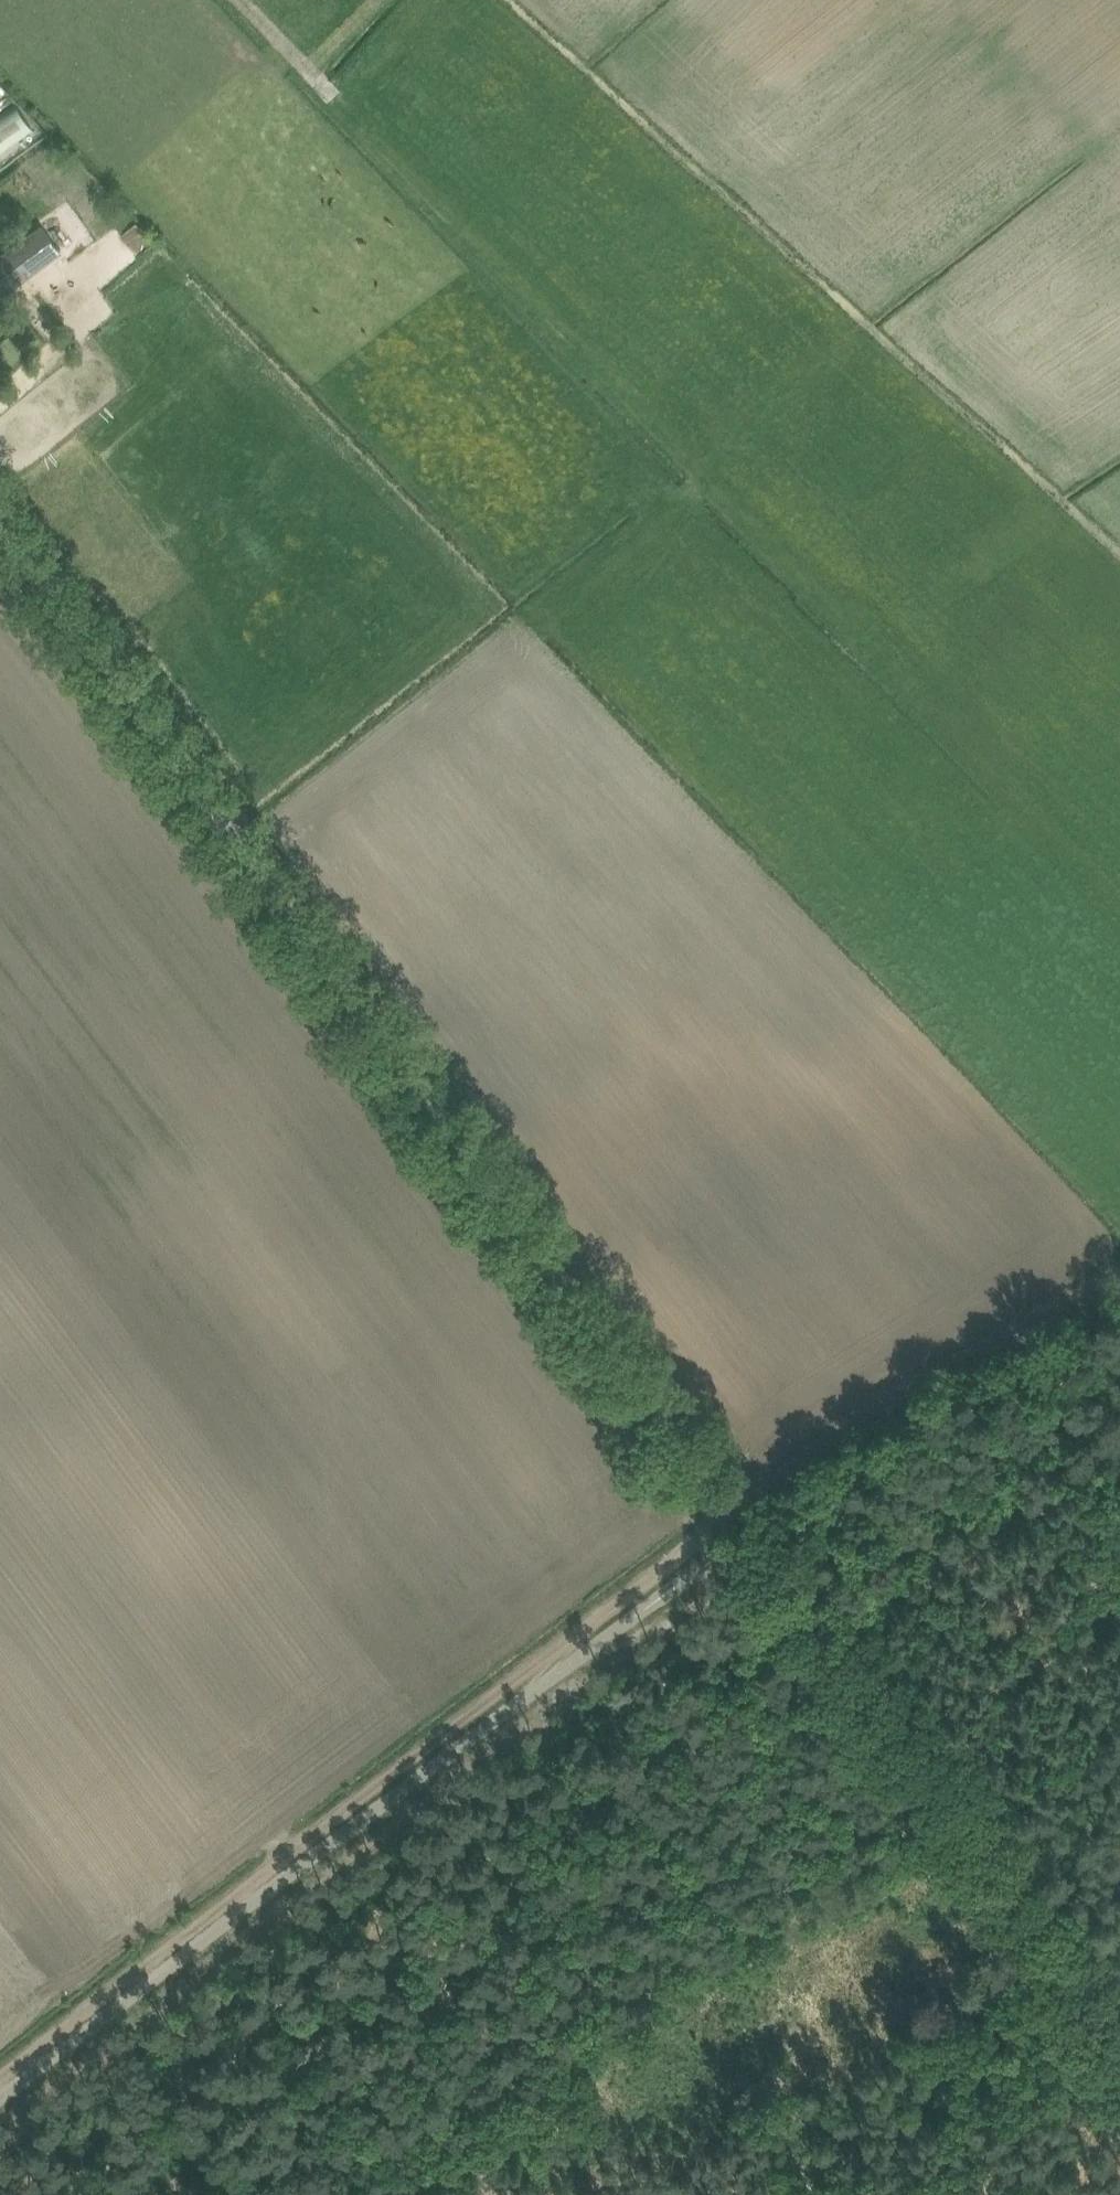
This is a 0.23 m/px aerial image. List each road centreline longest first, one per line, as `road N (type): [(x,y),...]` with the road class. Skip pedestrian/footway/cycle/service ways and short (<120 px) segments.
road 1 (unclassified): [(746,1523),(0,505)]
road 2 (track): [(0,2072),(735,1508)]
road 3 (track): [(1119,2021),(746,1523)]
road 4 (track): [(1119,1273),(902,1392),(735,1508)]

